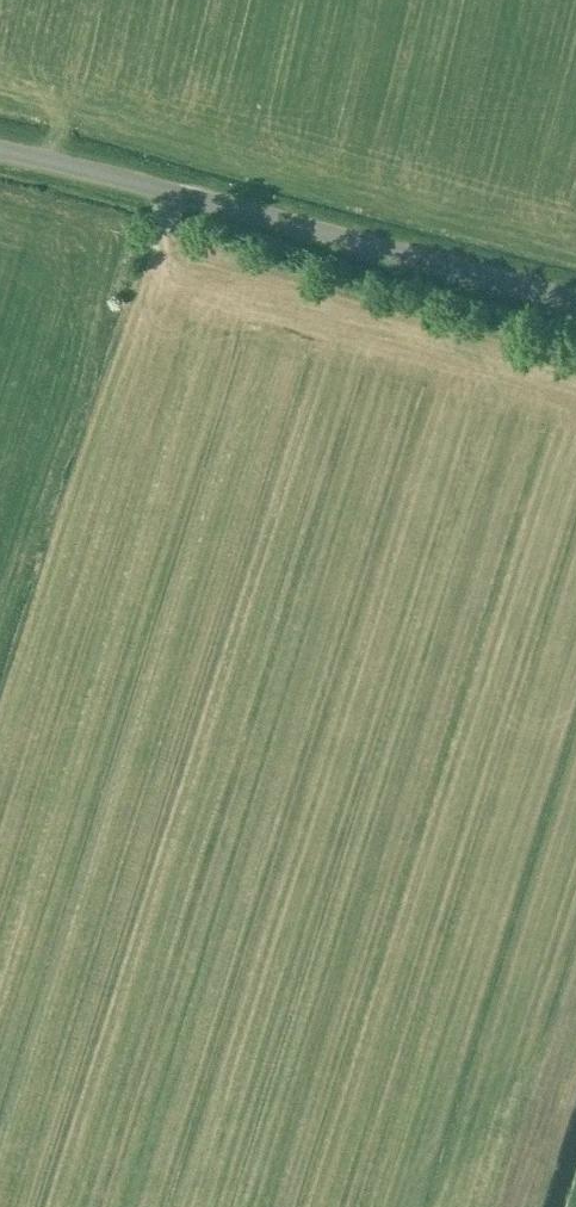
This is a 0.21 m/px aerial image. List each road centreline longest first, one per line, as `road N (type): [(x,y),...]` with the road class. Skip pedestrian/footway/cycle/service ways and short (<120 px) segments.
road 1 (unclassified): [(0,150),(575,299)]

